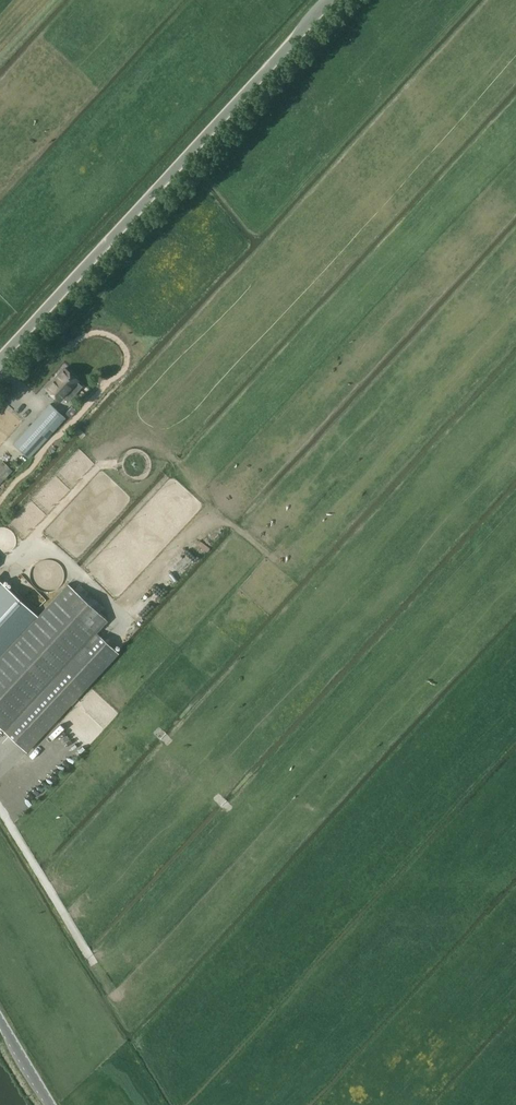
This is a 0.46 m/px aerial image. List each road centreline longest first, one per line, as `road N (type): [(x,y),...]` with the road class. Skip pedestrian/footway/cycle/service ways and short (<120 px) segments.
road 1 (unclassified): [(0,354),(326,0)]
road 2 (track): [(0,806),(95,961)]

